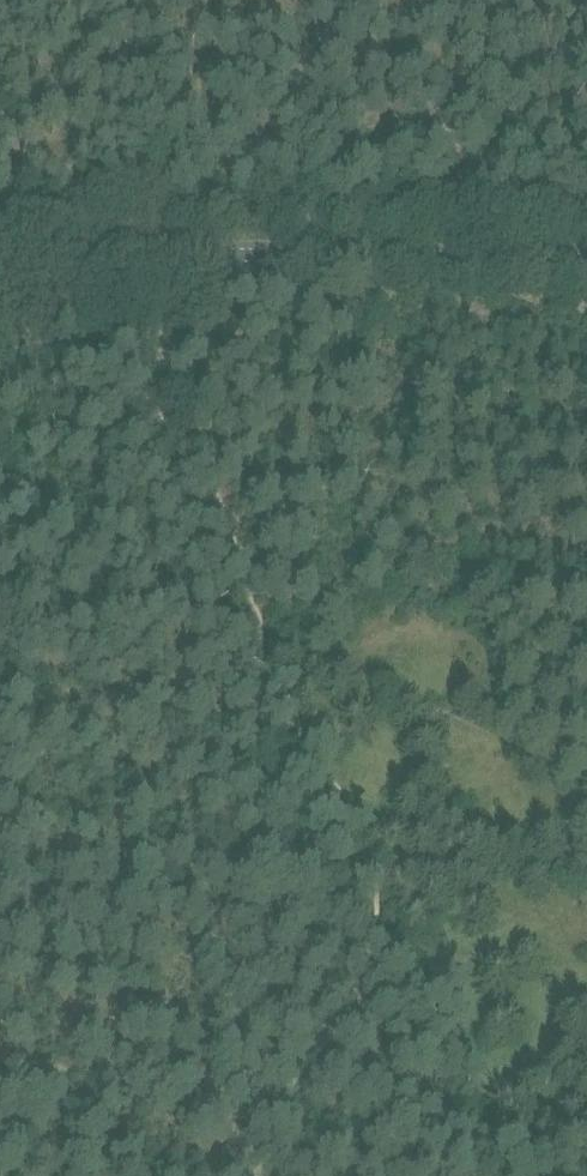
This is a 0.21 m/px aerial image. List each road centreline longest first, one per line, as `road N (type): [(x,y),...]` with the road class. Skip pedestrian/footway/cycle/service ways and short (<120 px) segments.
road 1 (tertiary): [(0,250),(586,257)]
road 2 (track): [(0,209),(586,212)]
road 3 (track): [(284,1073),(0,1077)]

